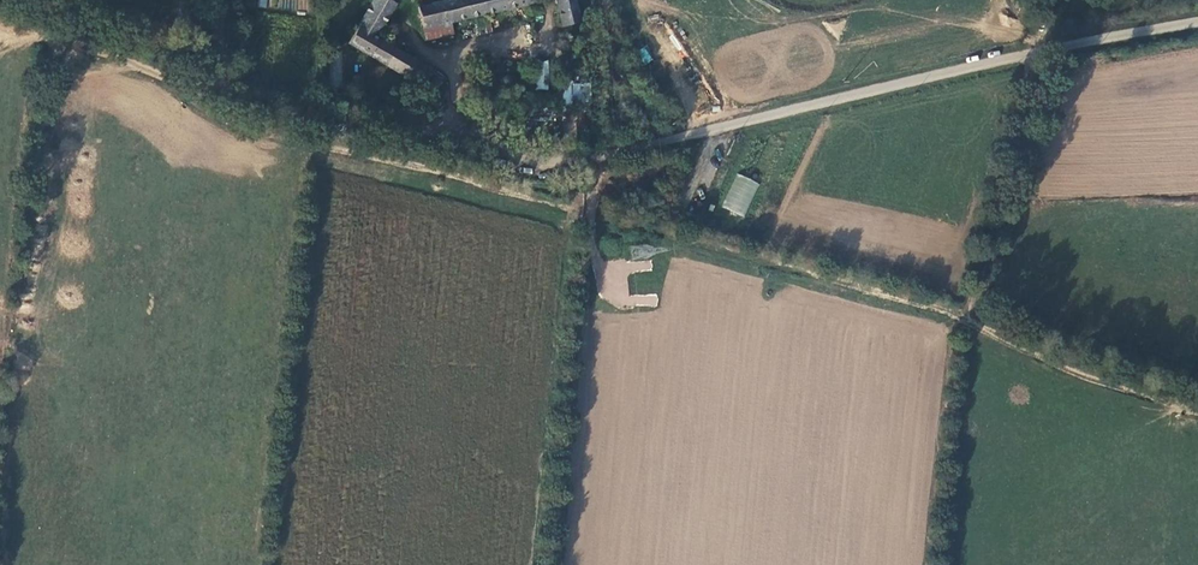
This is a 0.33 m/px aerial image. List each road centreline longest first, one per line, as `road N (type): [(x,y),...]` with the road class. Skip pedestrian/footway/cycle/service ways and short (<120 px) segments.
road 1 (unclassified): [(1197,28),(1022,56),(600,160),(515,157),(464,115)]
road 2 (track): [(975,327),(1057,50)]
road 3 (track): [(393,123),(310,117),(235,101),(222,62),(223,0)]

